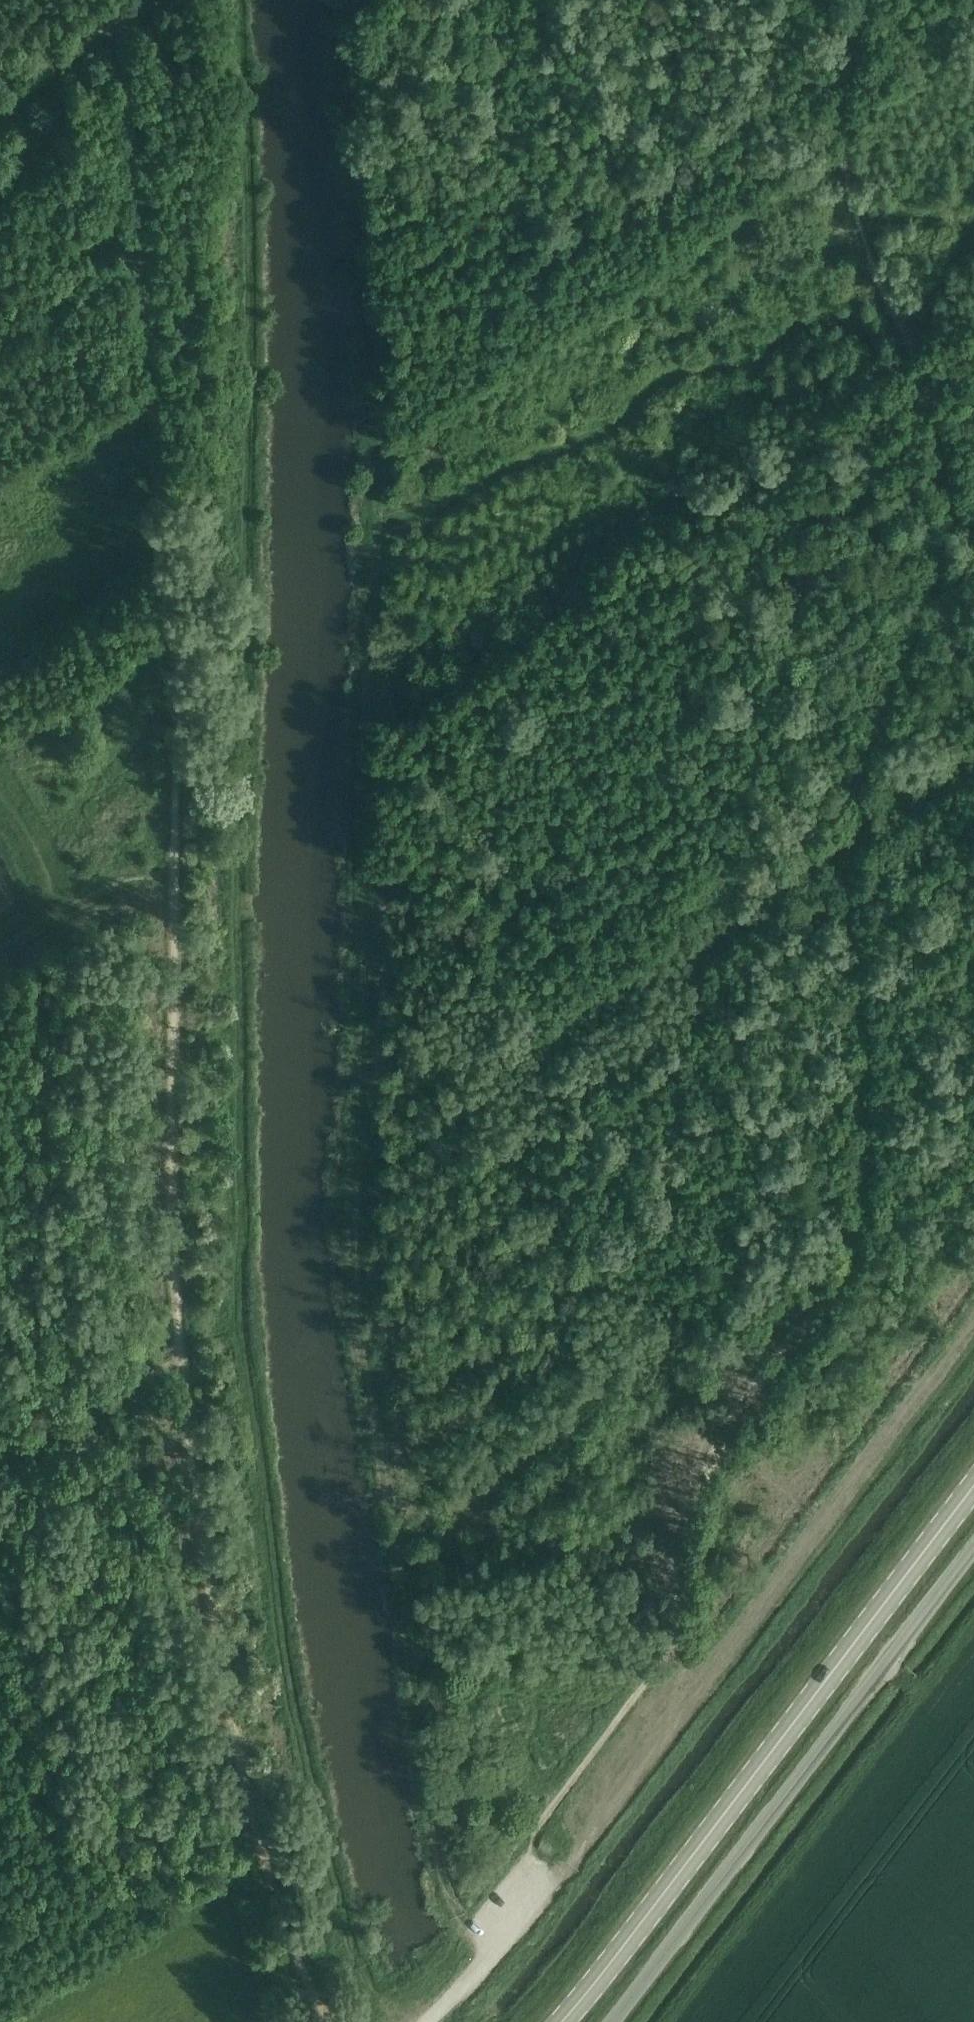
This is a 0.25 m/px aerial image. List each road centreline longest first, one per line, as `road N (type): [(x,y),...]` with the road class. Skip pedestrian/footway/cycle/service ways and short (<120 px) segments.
road 1 (secondary): [(564,2021),(973,1490)]
road 2 (unclassified): [(614,2021),(973,1551)]
road 3 (track): [(0,1454),(181,1346)]
road 4 (track): [(0,826),(43,902),(36,924),(0,948)]

